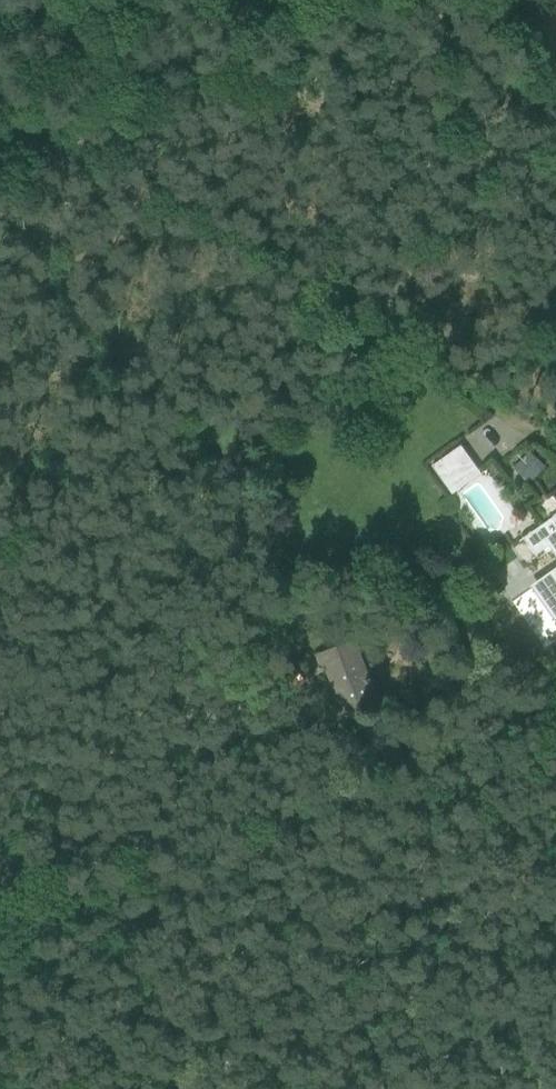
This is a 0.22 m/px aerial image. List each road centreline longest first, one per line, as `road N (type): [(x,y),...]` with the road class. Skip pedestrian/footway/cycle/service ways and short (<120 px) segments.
road 1 (track): [(555,710),(0,890)]

